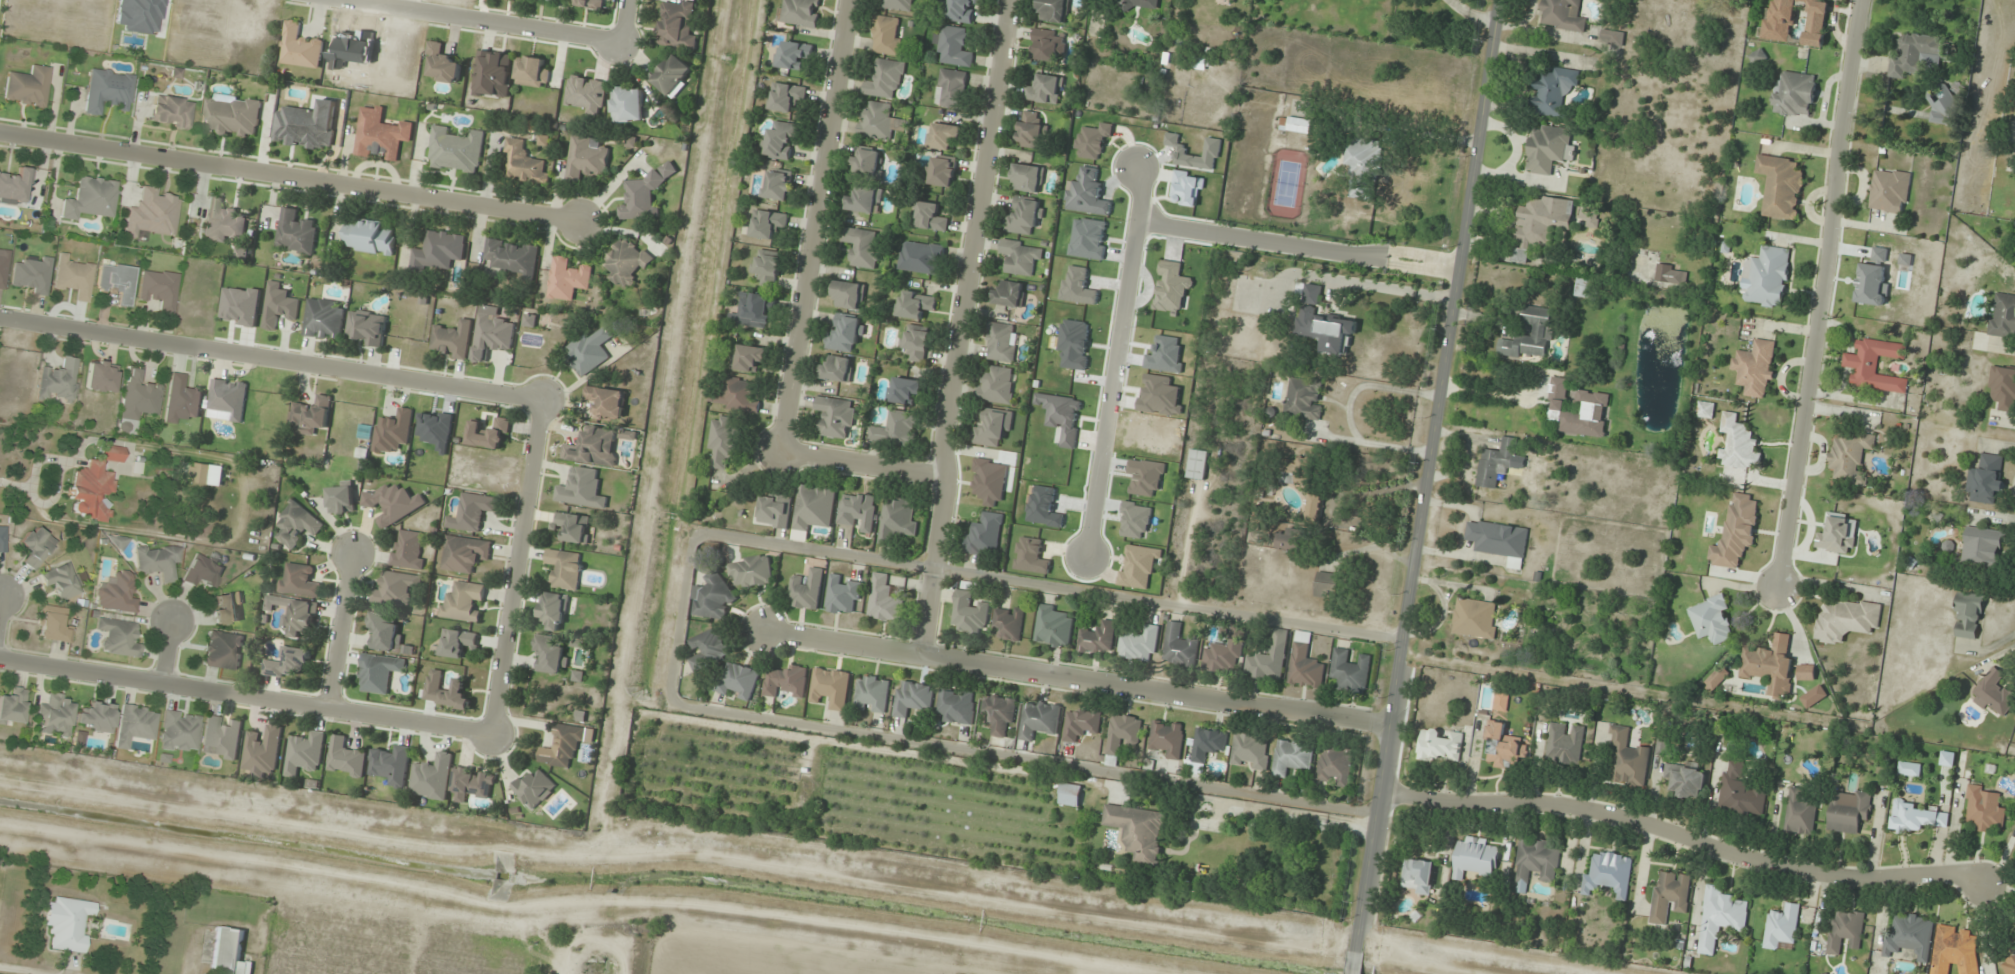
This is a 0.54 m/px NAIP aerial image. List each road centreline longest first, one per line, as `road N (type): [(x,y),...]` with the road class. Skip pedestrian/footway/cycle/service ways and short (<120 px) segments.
road 1 (tertiary): [(1401,666),(1501,0)]
road 2 (residential): [(1014,0),(945,430),(949,474),(922,658)]
road 3 (residential): [(1392,727),(766,633)]
road 4 (residential): [(1982,884),(1948,871),(1814,876),(1565,805),(1382,792)]
road 5 (residential): [(1778,589),(1858,0)]
road 6 (residential): [(0,132),(584,223)]
road 7 (residential): [(546,399),(0,316)]
road 8 (residential): [(0,658),(495,733)]
road 9 (residential): [(784,455),(851,0)]
road 10 (residential): [(1087,546),(1143,167)]
road 11 (residential): [(495,733),(546,399)]
road 12 (residential): [(1461,268),(1136,220)]
road 13 (tertiary): [(1355,973),(1401,666)]
road 14 (residential): [(342,0),(621,41)]
road 15 (residential): [(949,474),(784,455)]
road 16 (residential): [(333,708),(356,551)]

